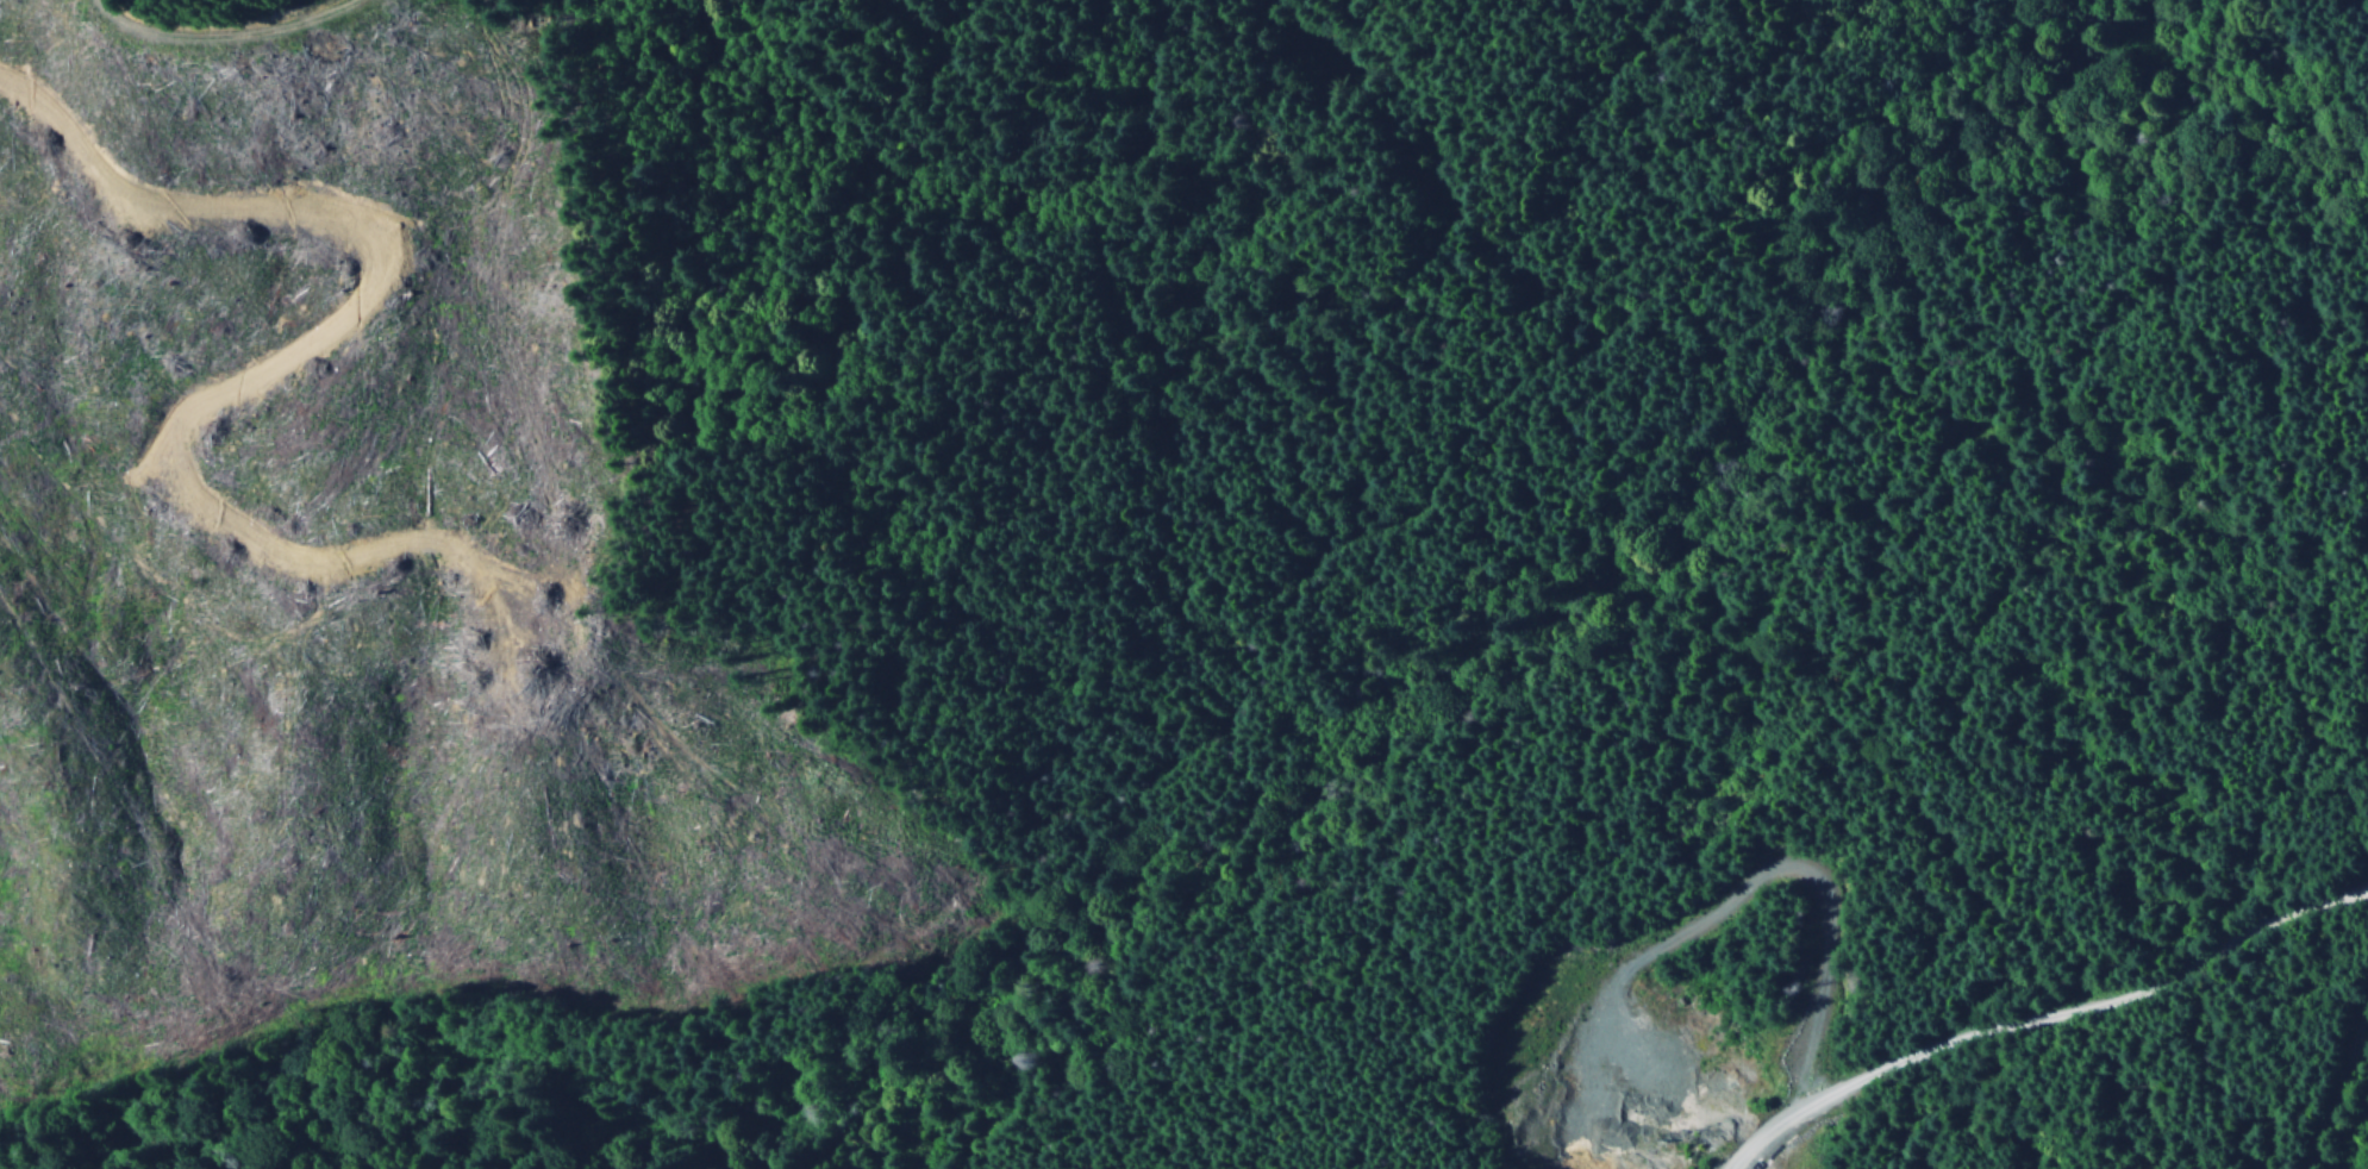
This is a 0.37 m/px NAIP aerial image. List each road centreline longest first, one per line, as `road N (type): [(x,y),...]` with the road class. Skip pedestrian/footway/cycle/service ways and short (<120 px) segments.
road 1 (residential): [(2316,0),(2168,21),(1961,105),(1781,215),(1566,315),(1311,654),(918,942),(471,986),(61,984),(0,1013)]
road 2 (residential): [(1188,0),(1096,133),(1096,286),(1124,335),(1214,362),(1525,335),(1566,315)]
road 3 (residential): [(2367,896),(2307,905),(2225,945),(2187,977),(2130,1001),(1936,1050),(1768,1125),(1726,1168)]
road 4 (residential): [(0,36),(32,63),(357,56),(550,0)]

